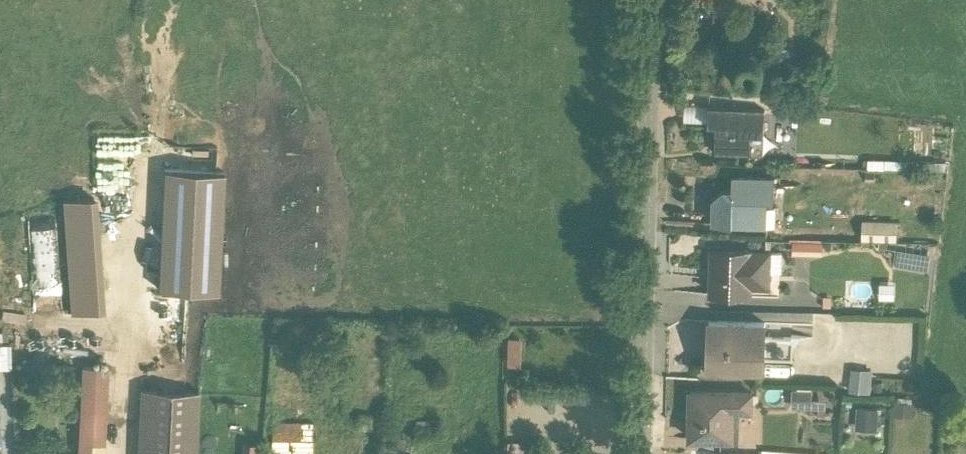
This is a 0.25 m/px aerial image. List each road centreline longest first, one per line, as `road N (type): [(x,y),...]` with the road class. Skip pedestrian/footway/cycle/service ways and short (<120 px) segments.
road 1 (residential): [(651,0),(642,453)]

